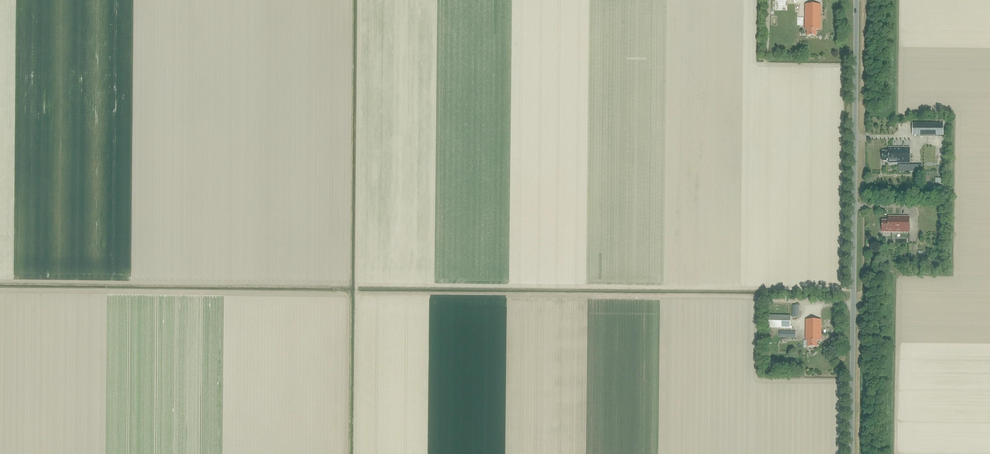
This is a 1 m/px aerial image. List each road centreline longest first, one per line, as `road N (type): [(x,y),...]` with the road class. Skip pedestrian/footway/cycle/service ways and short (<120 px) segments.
road 1 (unclassified): [(851,453),(856,0)]

